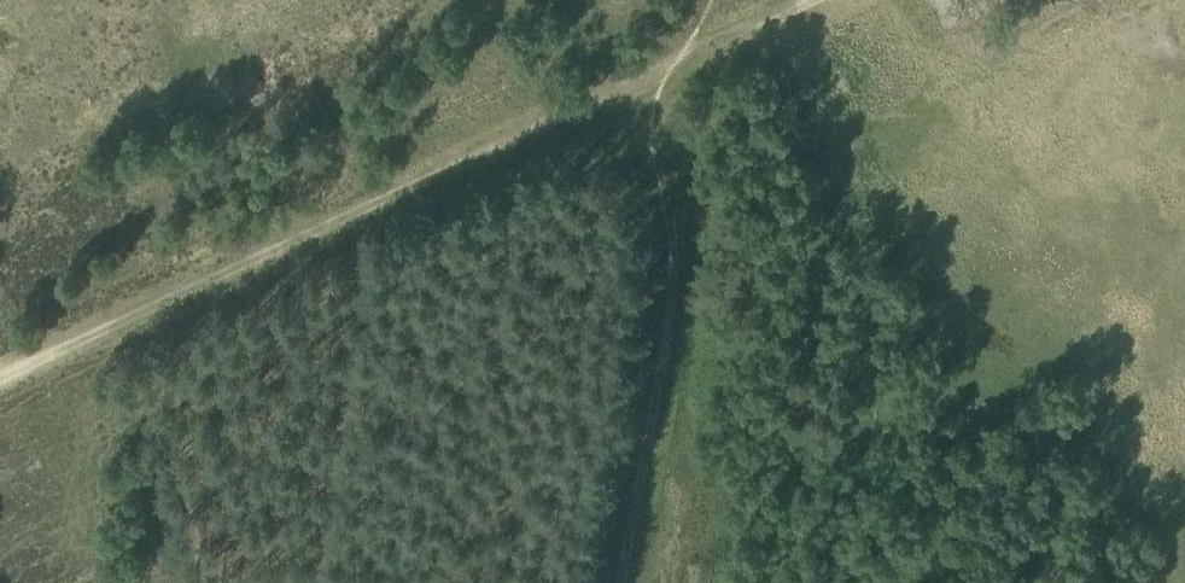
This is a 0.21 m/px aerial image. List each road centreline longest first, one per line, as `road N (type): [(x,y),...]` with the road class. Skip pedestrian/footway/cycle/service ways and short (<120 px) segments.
road 1 (track): [(0,388),(824,0)]
road 2 (track): [(666,73),(669,140),(693,259),(635,582)]

